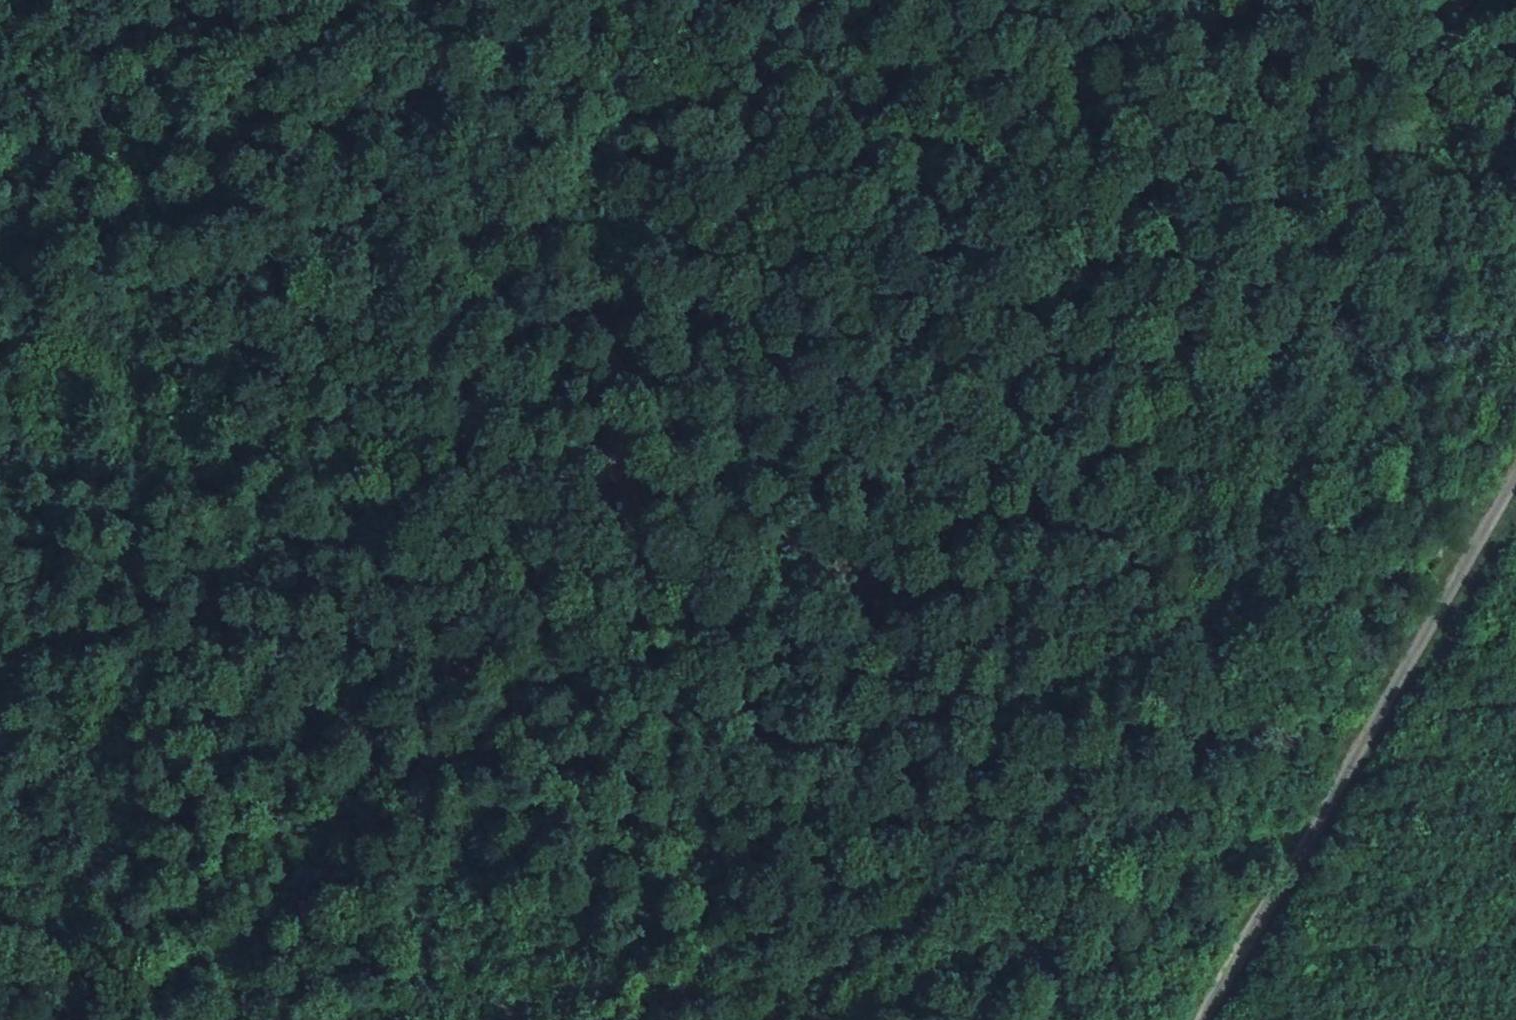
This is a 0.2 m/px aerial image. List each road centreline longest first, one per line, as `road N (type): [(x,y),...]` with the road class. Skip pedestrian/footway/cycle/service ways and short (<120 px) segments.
road 1 (track): [(1202,1019),(1515,475)]

